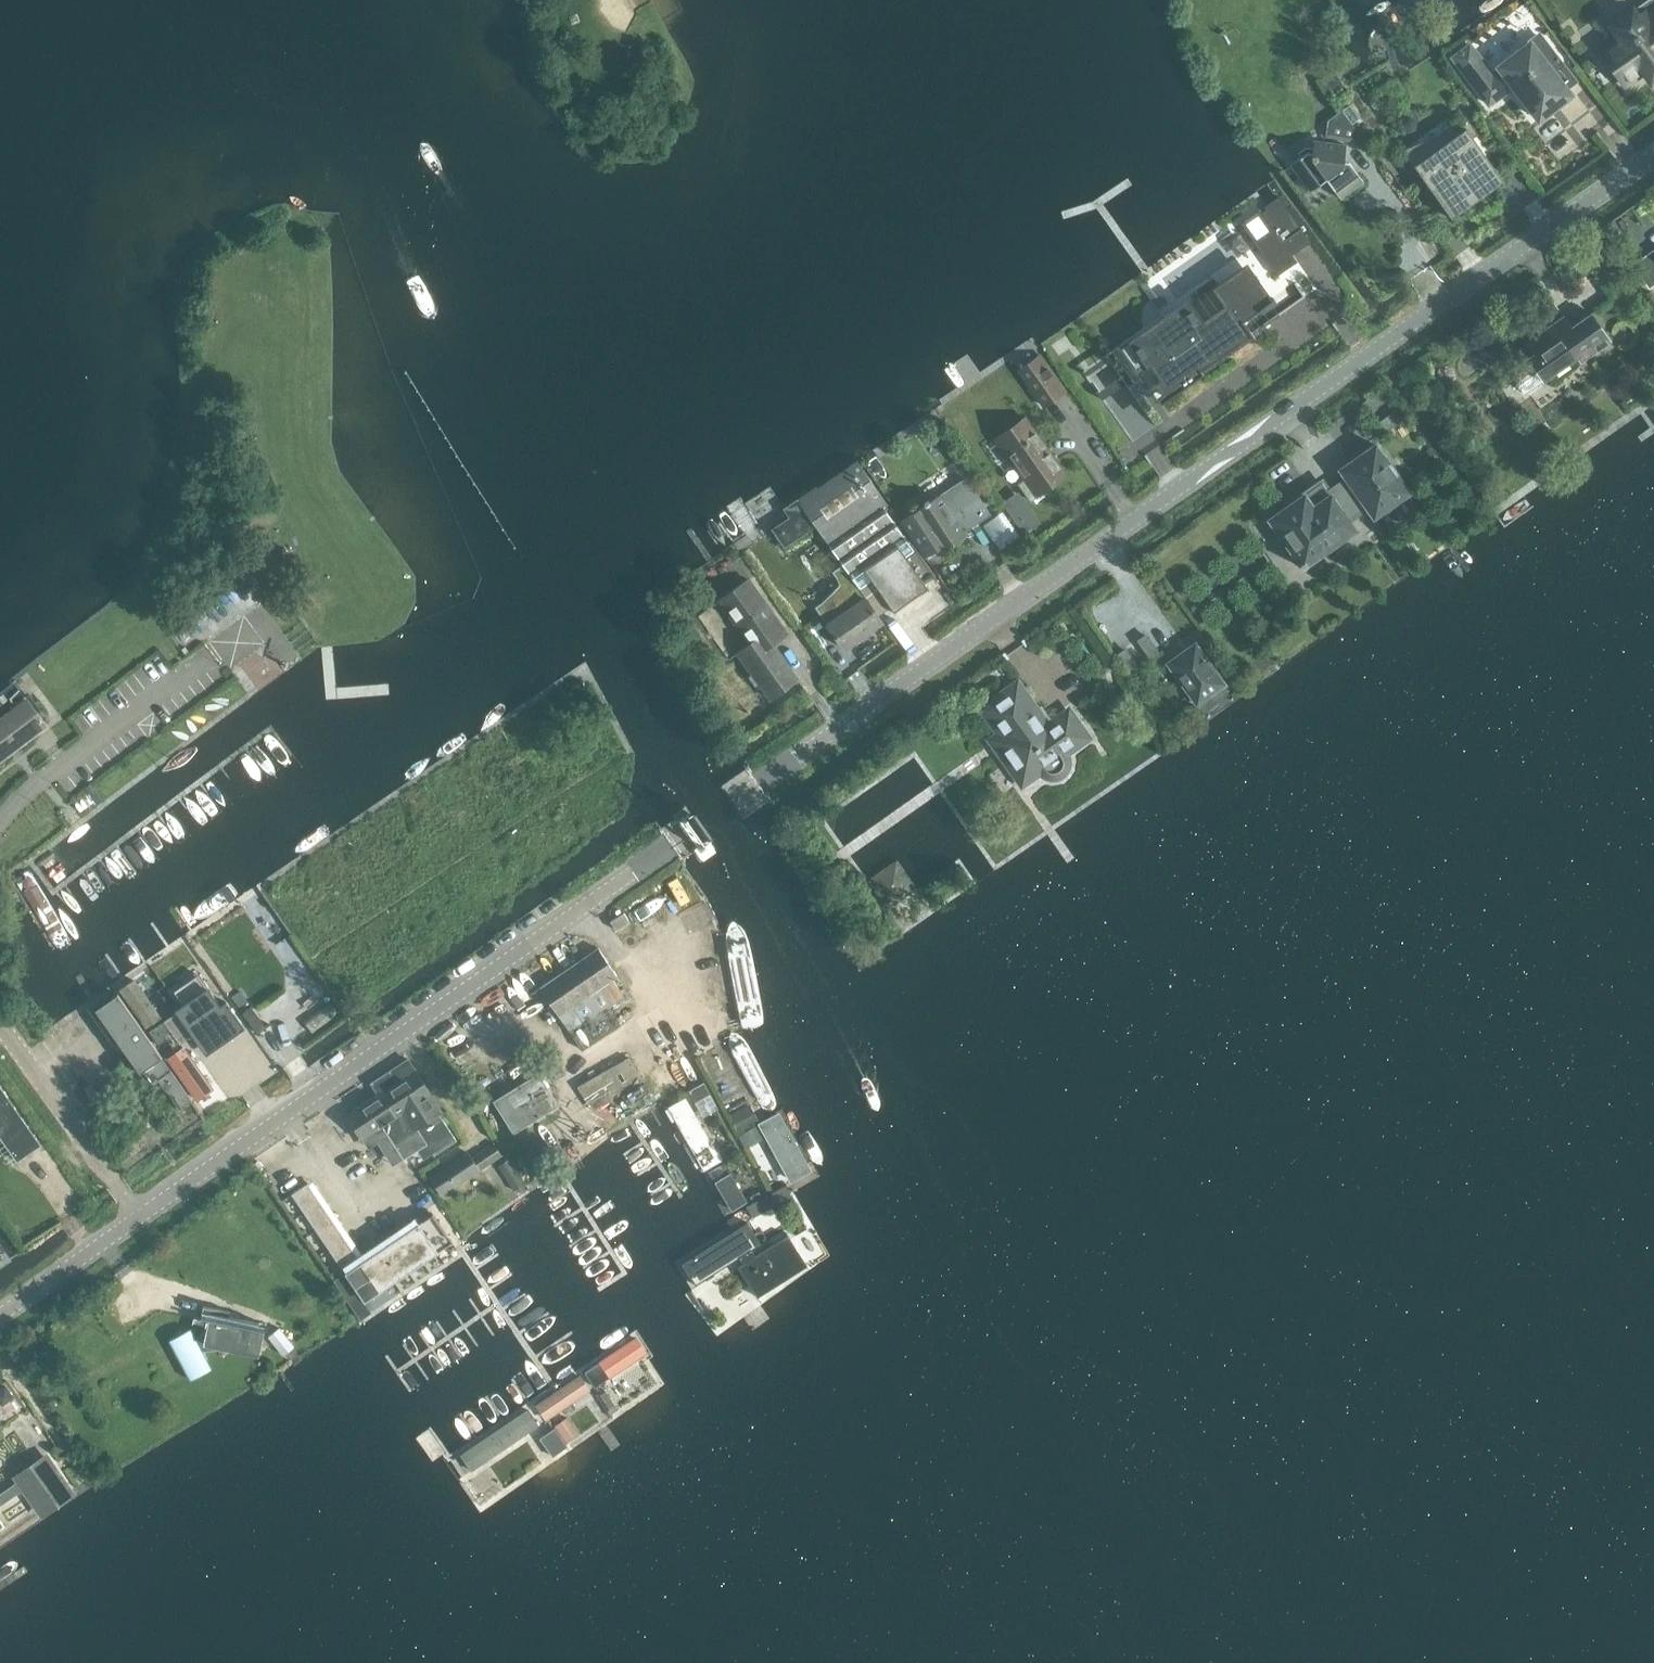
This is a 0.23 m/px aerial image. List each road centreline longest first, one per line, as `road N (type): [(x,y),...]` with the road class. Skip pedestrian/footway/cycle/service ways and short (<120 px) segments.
road 1 (residential): [(0,1315),(1653,154)]

